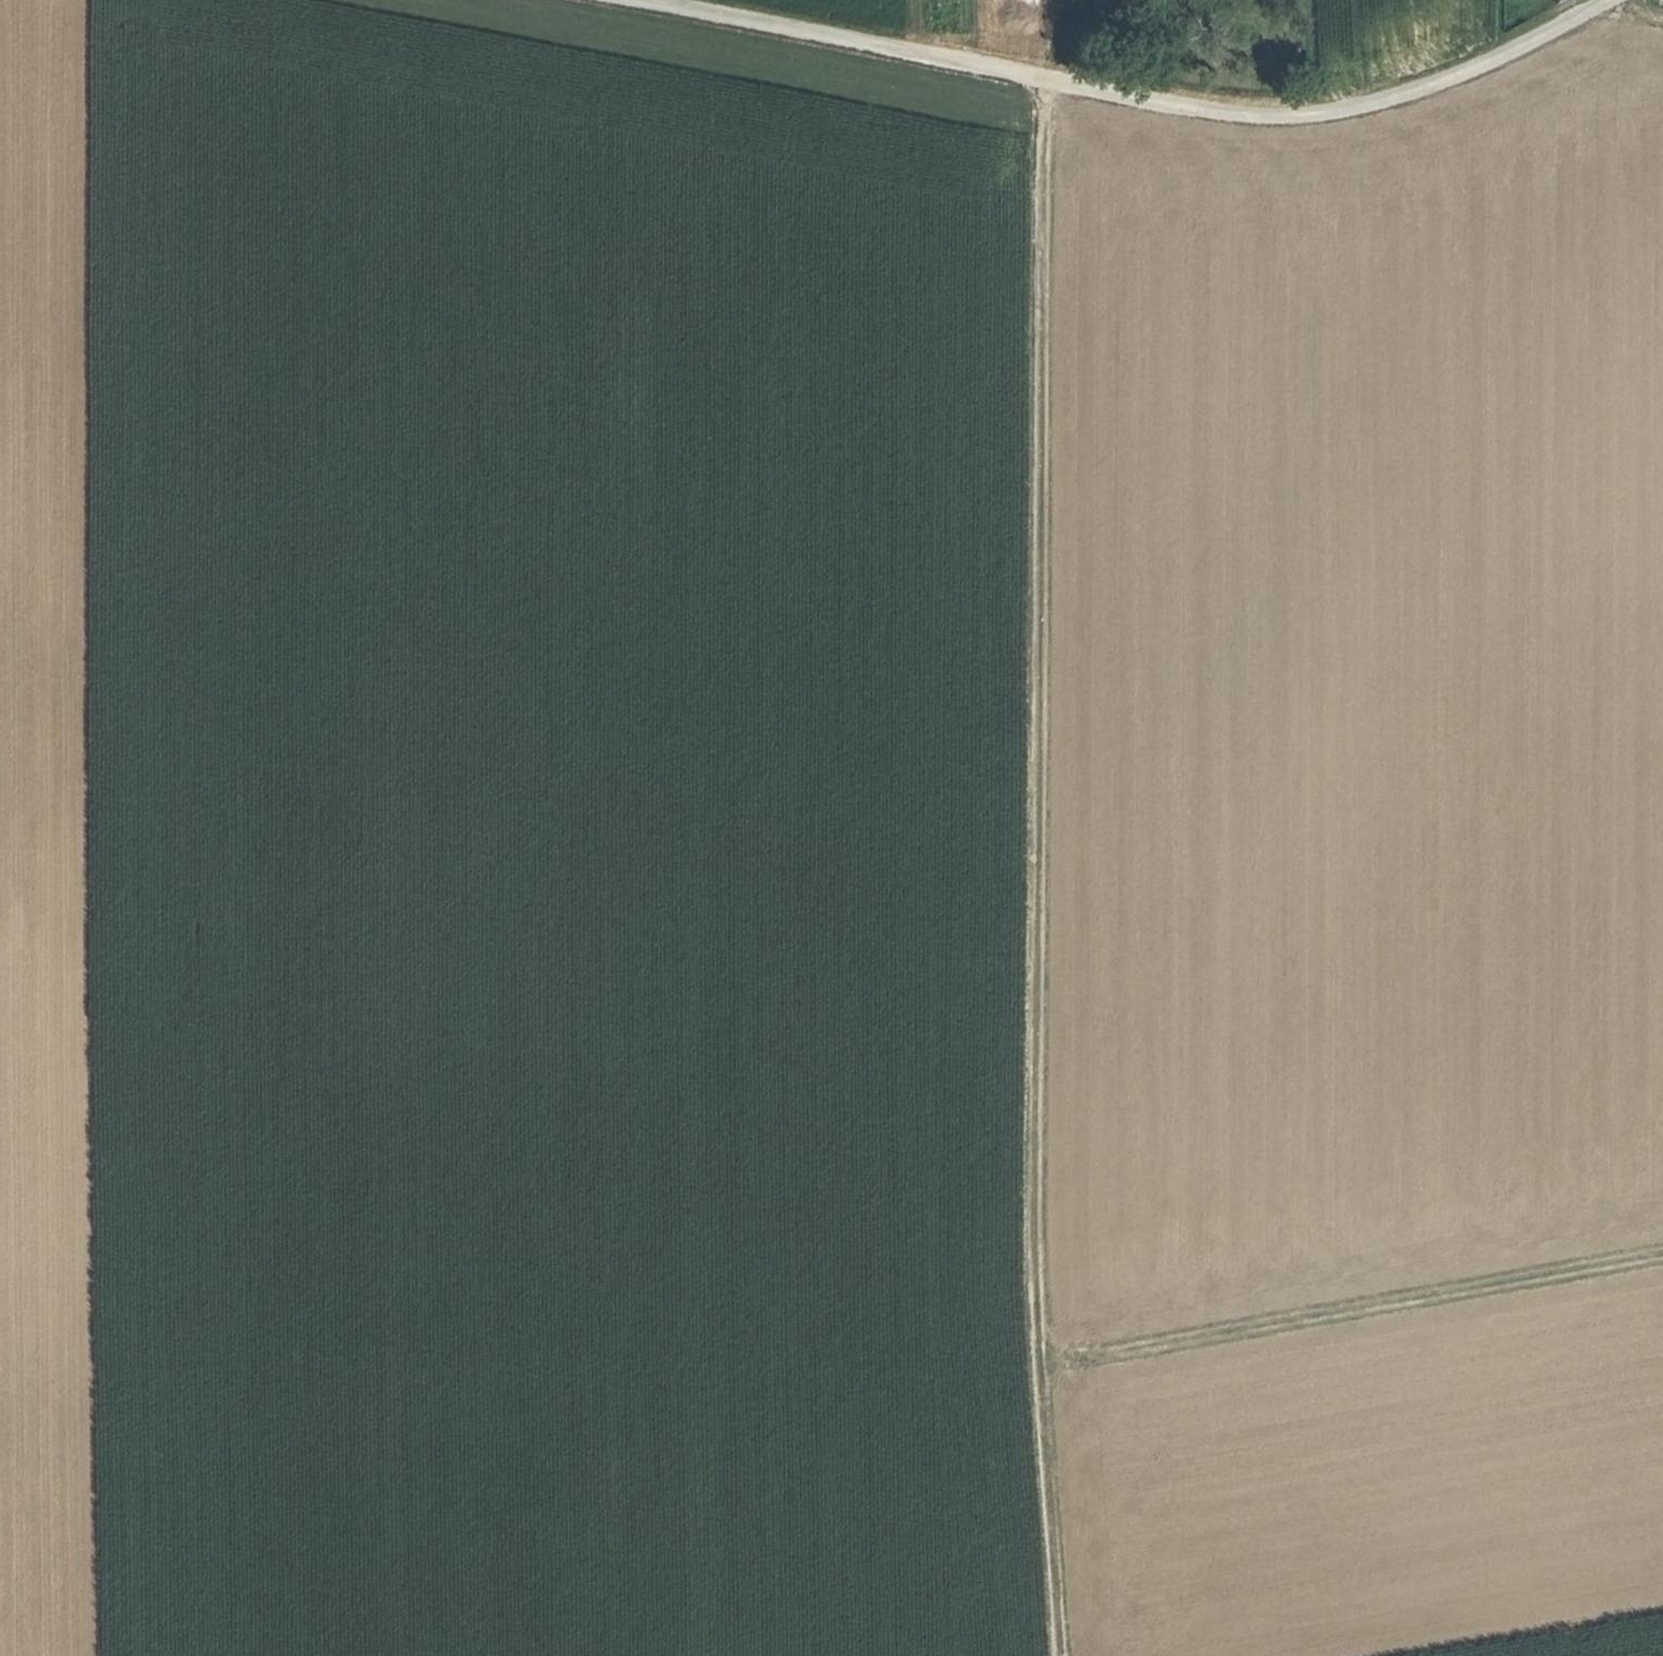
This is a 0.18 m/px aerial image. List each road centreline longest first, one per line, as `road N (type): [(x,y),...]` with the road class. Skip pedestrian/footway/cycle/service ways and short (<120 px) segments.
road 1 (track): [(1042,82),(1034,1239),(1064,1655)]
road 2 (track): [(606,0),(1199,114),(1283,122),(1399,103),(1558,37),(1619,0)]
road 3 (track): [(1042,1364),(1662,1255)]

